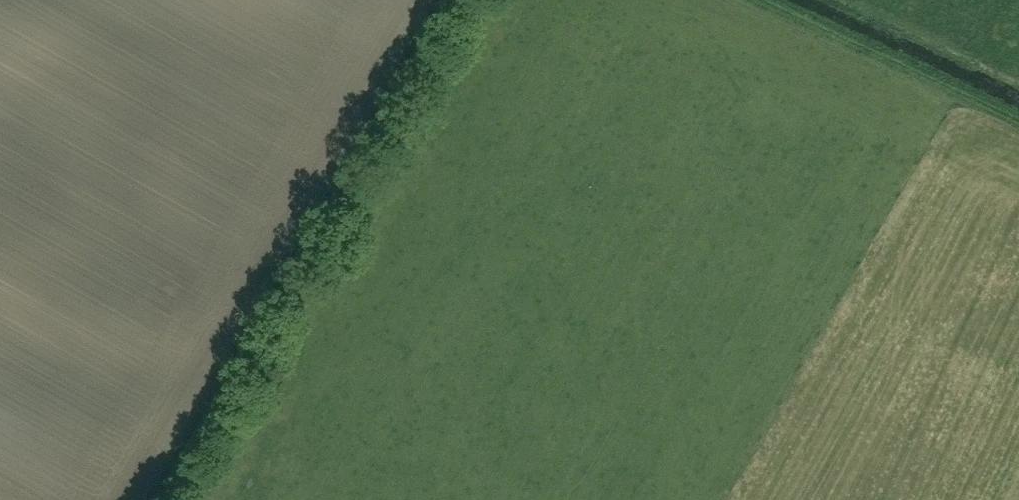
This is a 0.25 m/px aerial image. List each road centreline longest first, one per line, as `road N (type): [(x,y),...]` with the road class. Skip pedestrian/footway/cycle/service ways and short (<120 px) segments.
road 1 (unclassified): [(172,499),(461,0)]

